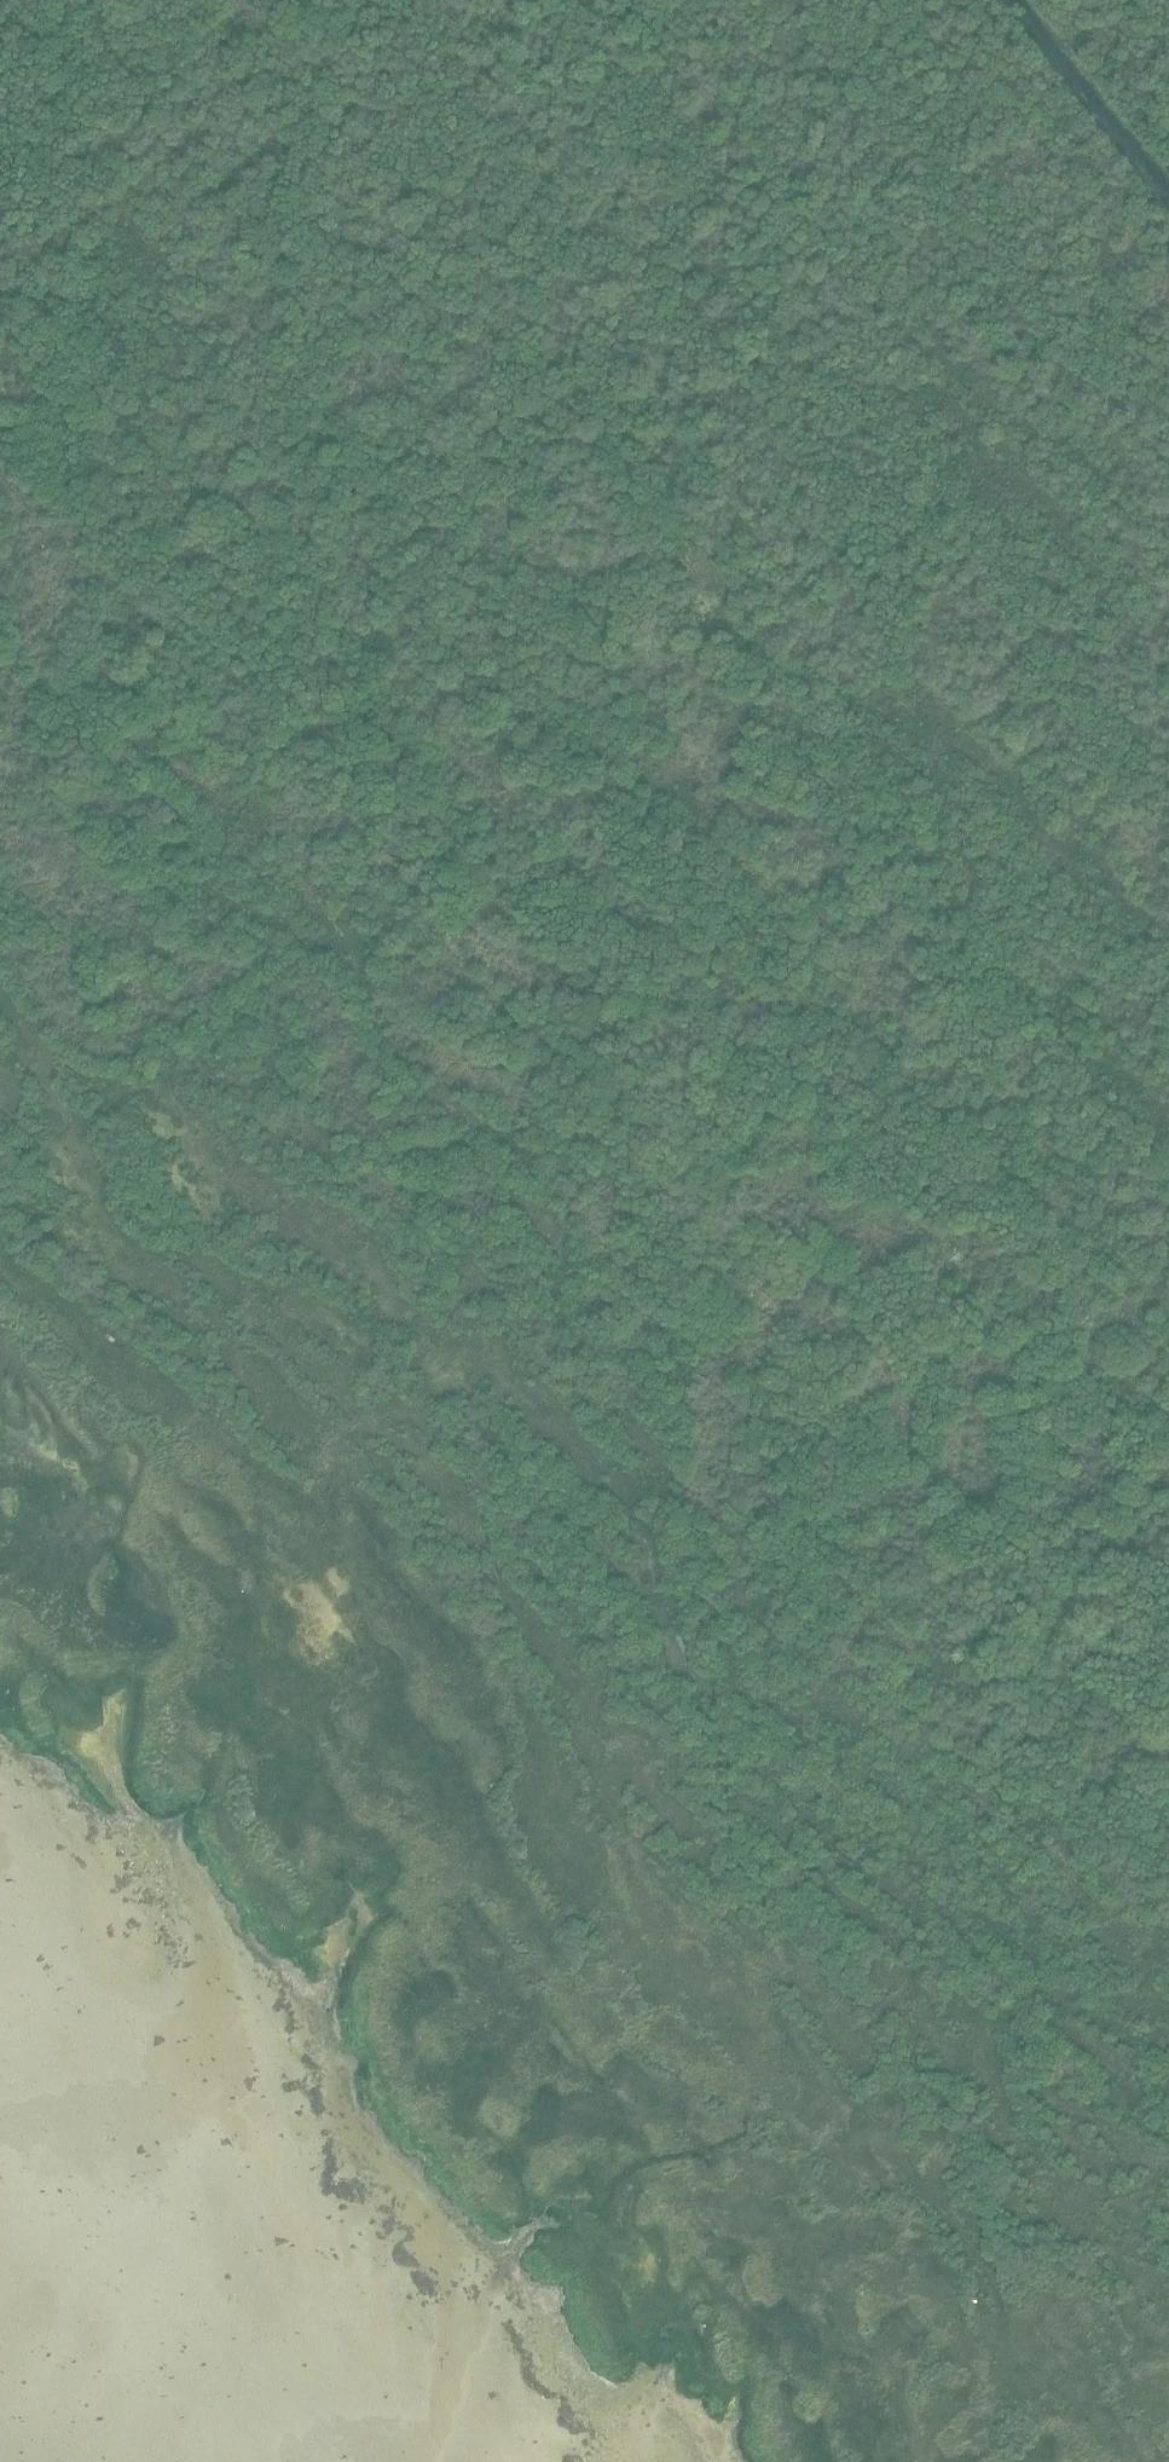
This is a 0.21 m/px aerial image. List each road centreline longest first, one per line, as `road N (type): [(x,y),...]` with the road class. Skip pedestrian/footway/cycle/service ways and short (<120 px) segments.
road 1 (track): [(1168,173),(1027,0)]

